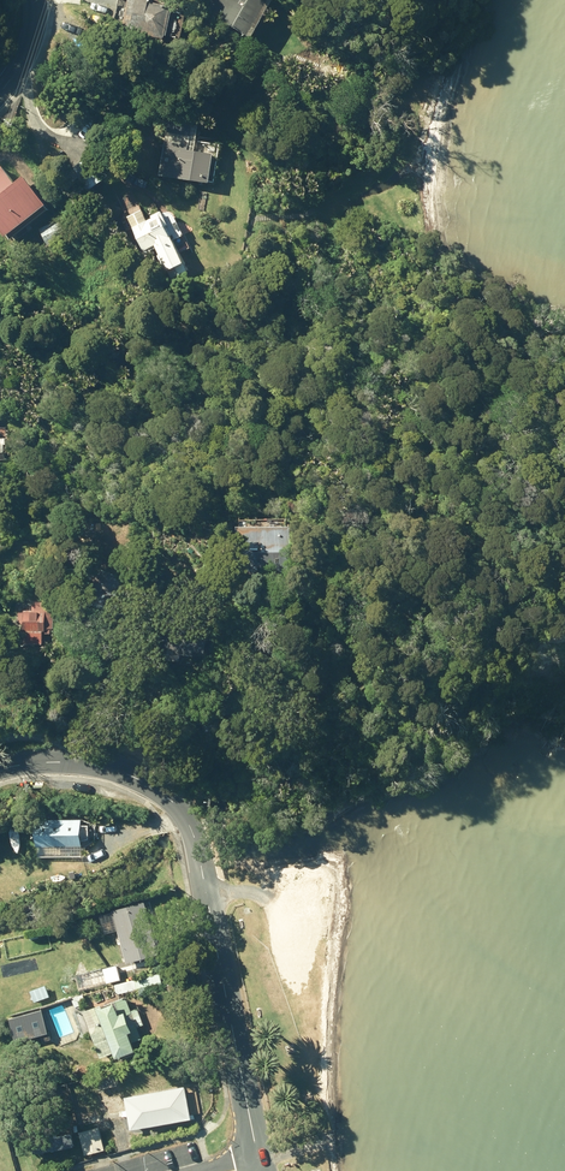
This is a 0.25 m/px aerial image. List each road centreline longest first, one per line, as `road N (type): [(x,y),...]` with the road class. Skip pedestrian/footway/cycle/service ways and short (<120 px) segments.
road 1 (tertiary): [(0,771),(89,765),(127,773),(178,804),(209,887),(257,1166)]

